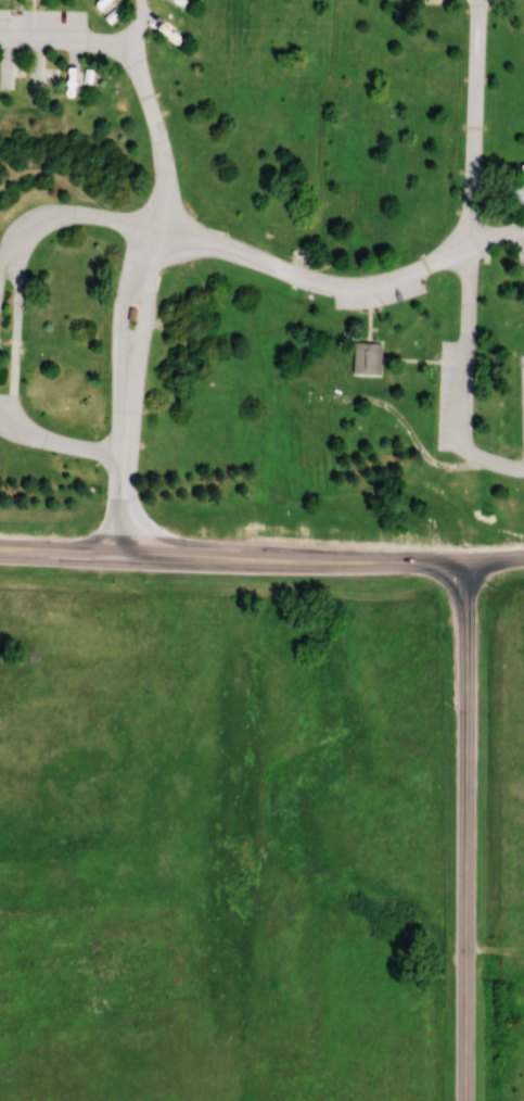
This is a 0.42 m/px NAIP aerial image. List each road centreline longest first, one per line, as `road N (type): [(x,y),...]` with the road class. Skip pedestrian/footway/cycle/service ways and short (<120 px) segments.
road 1 (tertiary): [(468,558),(466,1100)]
road 2 (tertiary): [(523,554),(290,560),(0,546)]

